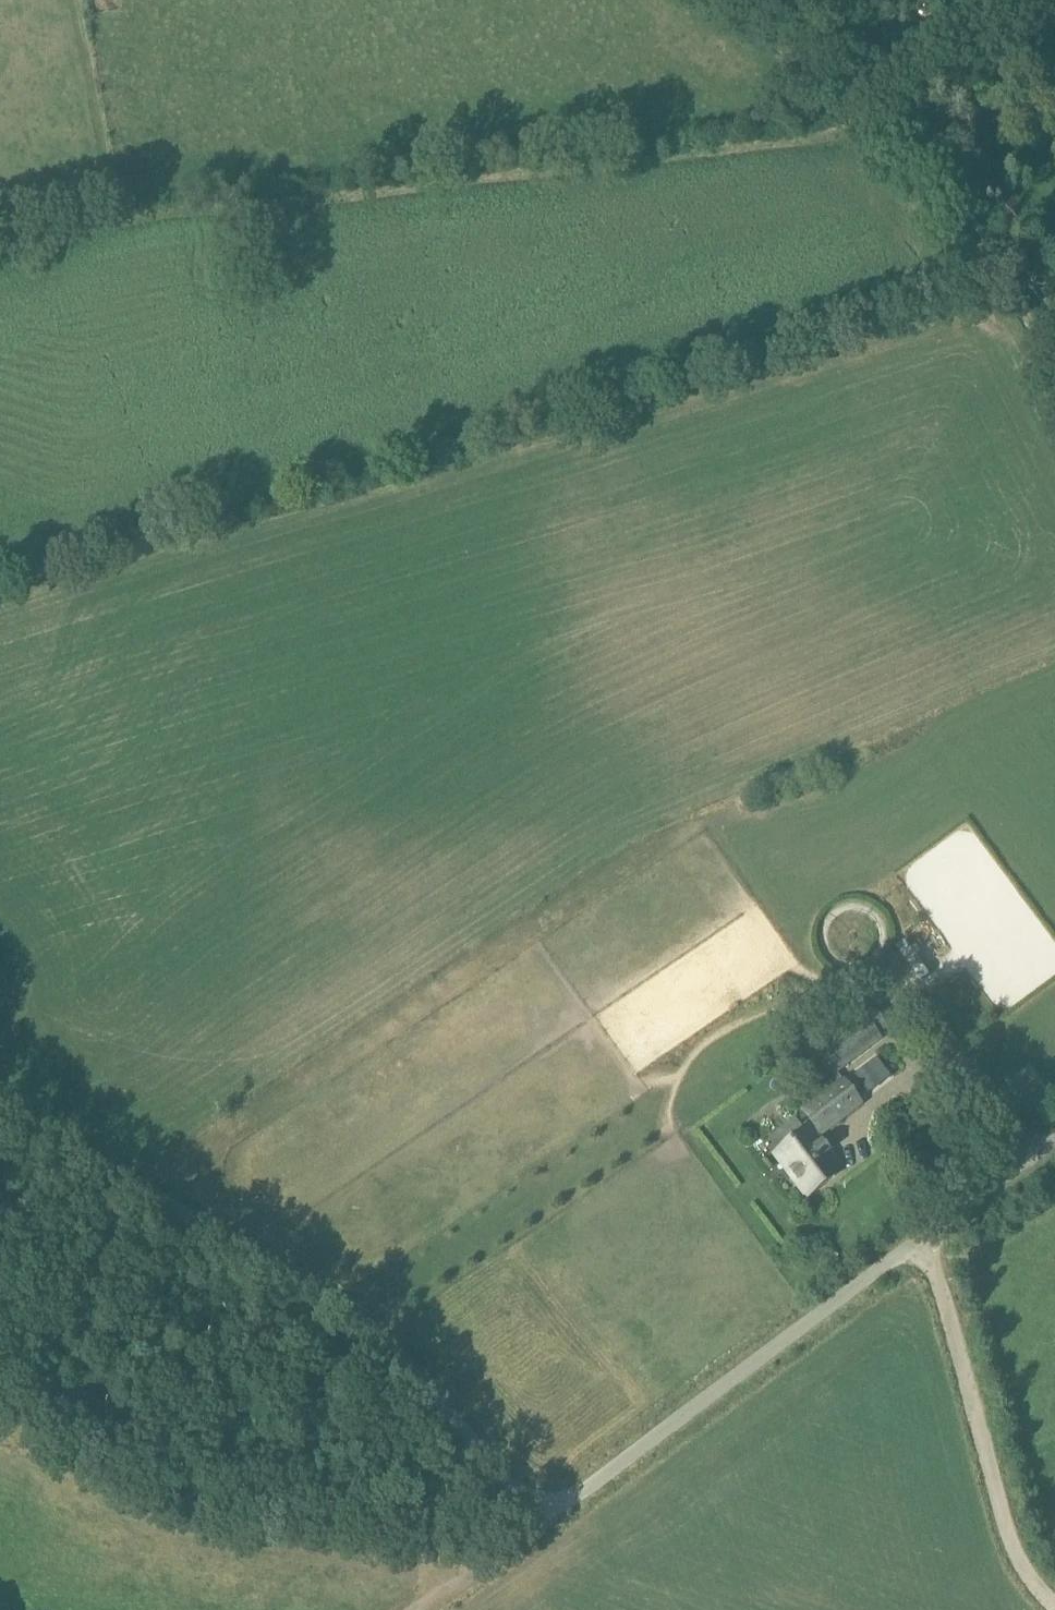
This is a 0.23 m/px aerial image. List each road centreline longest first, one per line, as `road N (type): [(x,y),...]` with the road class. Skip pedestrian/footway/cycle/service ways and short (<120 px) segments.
road 1 (unclassified): [(926,1240),(540,1514),(374,1336),(335,1307),(0,1112)]
road 2 (track): [(726,0),(805,45),(886,116),(935,172),(1054,355)]
road 3 (track): [(1054,1606),(1007,1541),(926,1240)]
road 4 (unclassified): [(926,1240),(1054,1141)]
road 5 (track): [(540,1514),(421,1609)]

